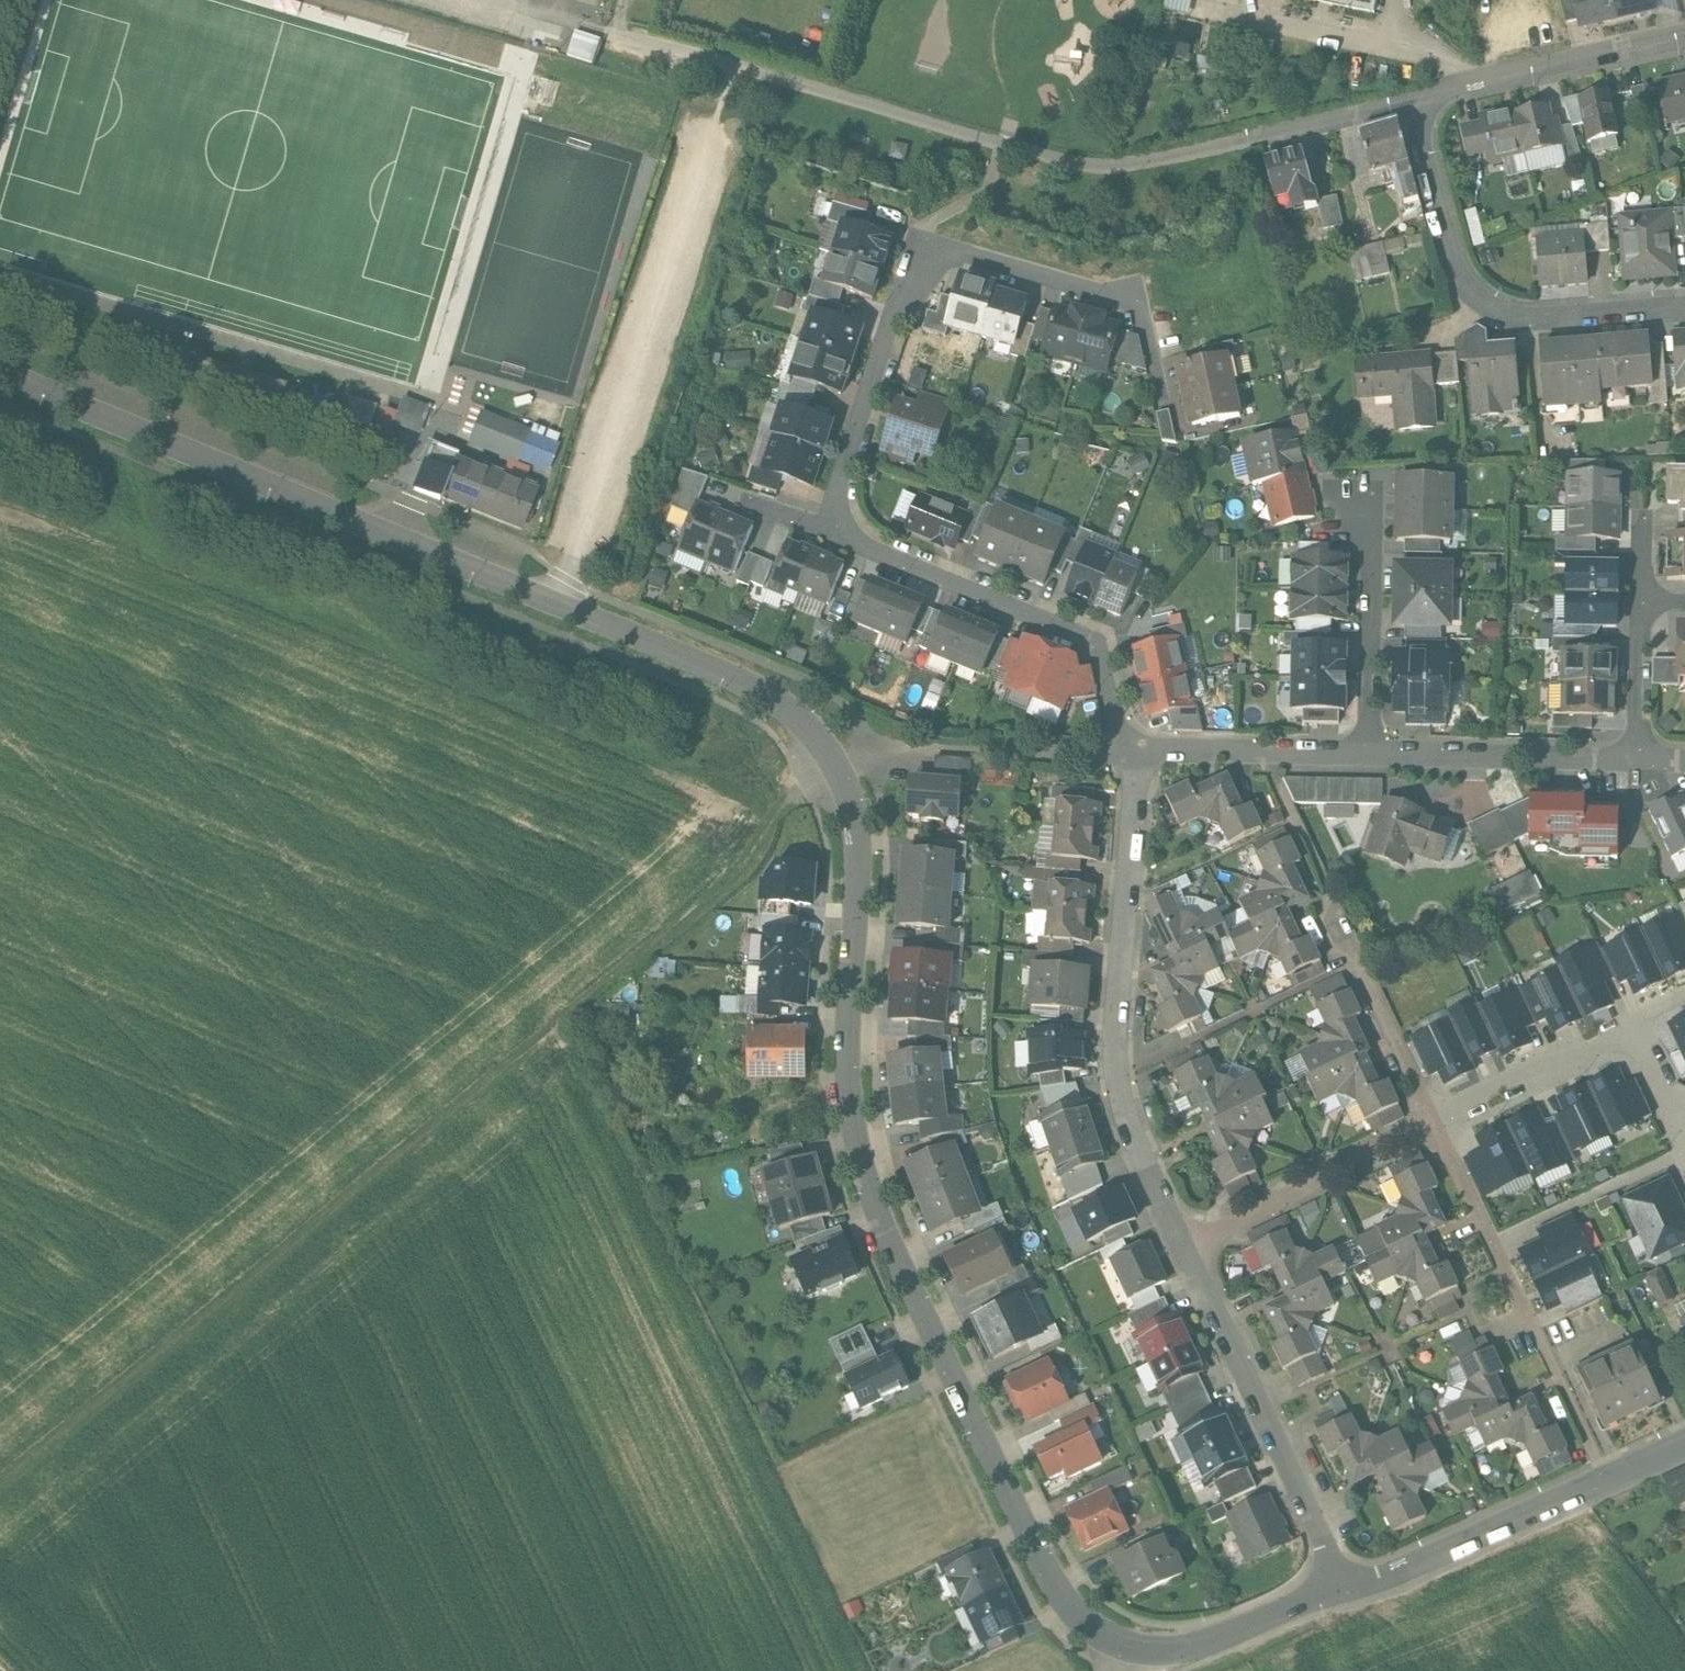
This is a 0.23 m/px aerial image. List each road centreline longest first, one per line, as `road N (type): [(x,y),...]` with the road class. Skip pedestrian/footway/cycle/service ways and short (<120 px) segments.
road 1 (residential): [(0,368),(616,622),(777,696),(840,750),(853,788),(860,918),(852,1098),(869,1176),(1067,1604),(1113,1638),(1186,1645),(1240,1633),(1345,1587)]
road 2 (track): [(0,1478),(751,860),(782,801),(840,750)]
road 3 (residential): [(1684,308),(1586,316),(1505,310),(1461,267),(1424,120),(1429,99),(1451,84),(1684,32)]
road 4 (residential): [(1165,396),(1136,300),(922,246),(841,479),(846,536)]
road 5 (residential): [(1133,747),(1116,990),(1119,1077),(1130,1128),(1185,1247)]
road 6 (residential): [(1440,1127),(1606,1477)]
road 7 (residential): [(846,536),(1099,640),(1133,747)]
road 8 (residential): [(1185,1247),(1345,1587)]
road 9 (residential): [(1345,1587),(1387,1579),(1606,1477)]
road 10 (residential): [(1440,1127),(1185,1247)]
road 11 (residential): [(1372,756),(1645,760)]
road 12 (residential): [(1133,747),(1372,756)]
road 13 (residential): [(1372,756),(1370,521)]
road 14 (residential): [(1639,1034),(1440,1127)]
road 15 (residential): [(1337,960),(1356,952),(1440,1127)]
road 16 (residential): [(1645,760),(1645,603)]

